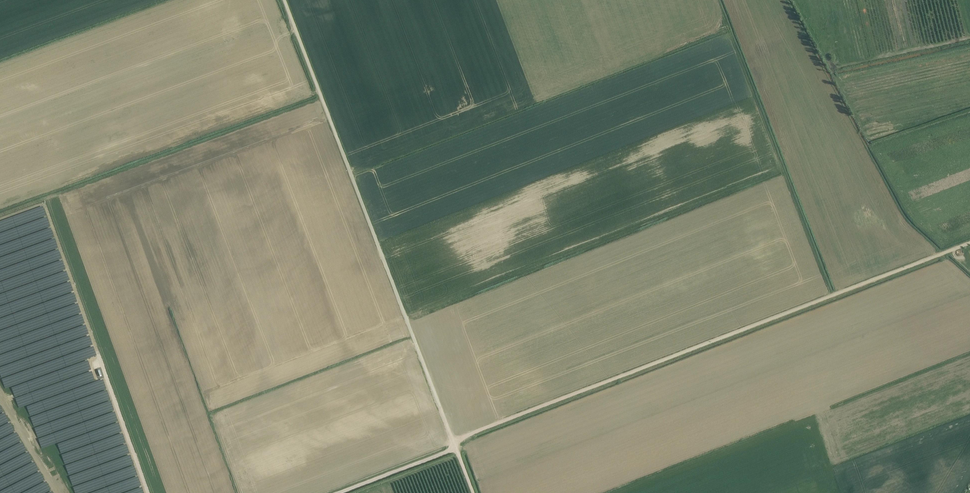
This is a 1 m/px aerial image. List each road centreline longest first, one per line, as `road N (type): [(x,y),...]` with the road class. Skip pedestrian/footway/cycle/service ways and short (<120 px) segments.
road 1 (unclassified): [(969,245),(453,440)]
road 2 (unclassified): [(453,440),(285,0)]
road 3 (track): [(456,448),(339,492)]

